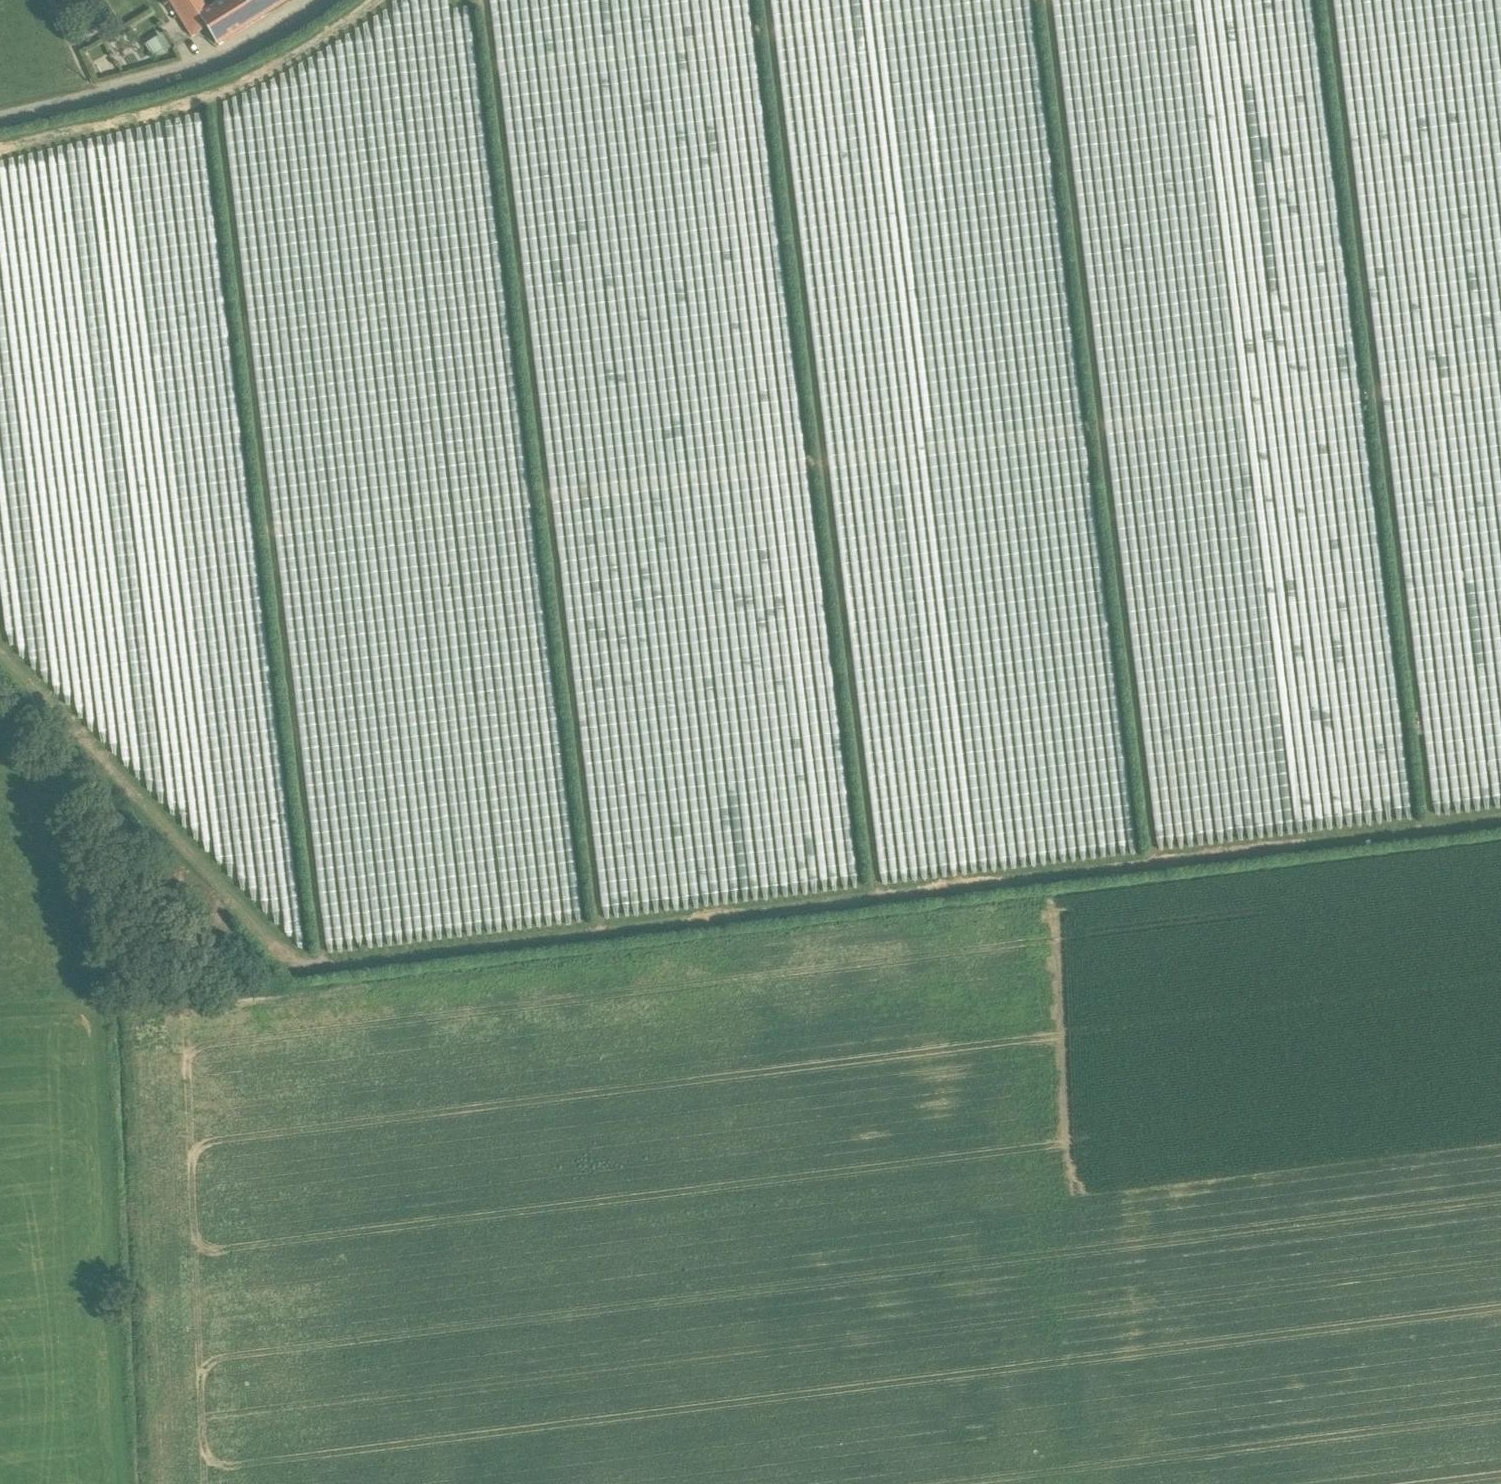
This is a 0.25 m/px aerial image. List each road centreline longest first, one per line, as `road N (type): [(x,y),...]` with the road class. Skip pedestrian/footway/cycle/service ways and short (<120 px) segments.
road 1 (unclassified): [(331,0),(226,59),(0,119)]

